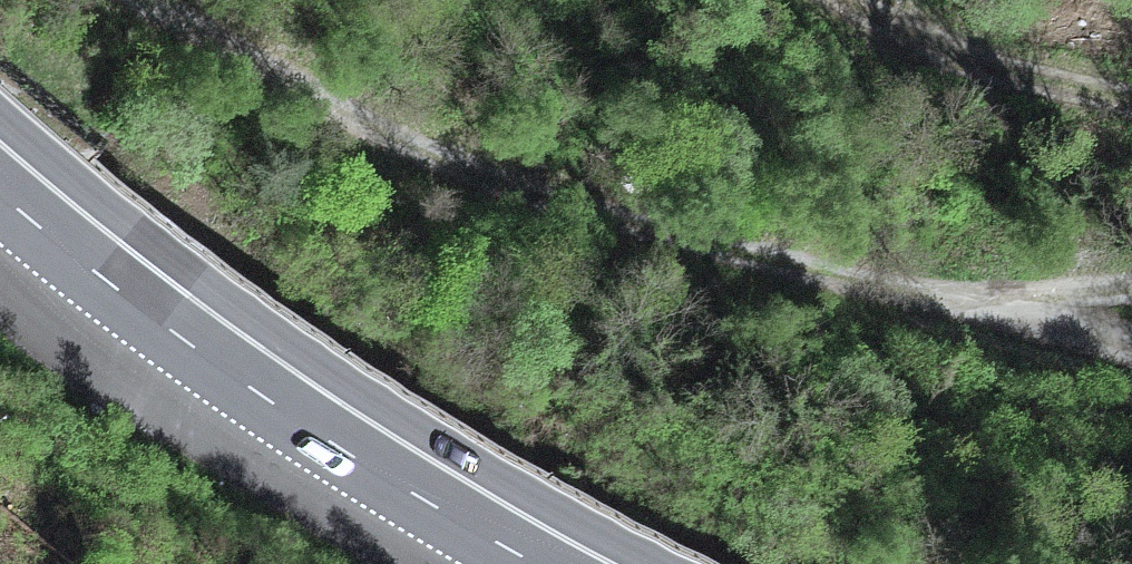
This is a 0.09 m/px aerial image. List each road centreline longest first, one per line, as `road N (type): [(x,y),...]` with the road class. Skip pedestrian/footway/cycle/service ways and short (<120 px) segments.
road 1 (track): [(153,0),(385,133),(953,313),(1131,294)]
road 2 (primary): [(0,170),(237,354),(377,449),(577,563)]
road 3 (track): [(1131,100),(933,48),(844,0)]
road 4 (track): [(953,313),(1131,370)]

